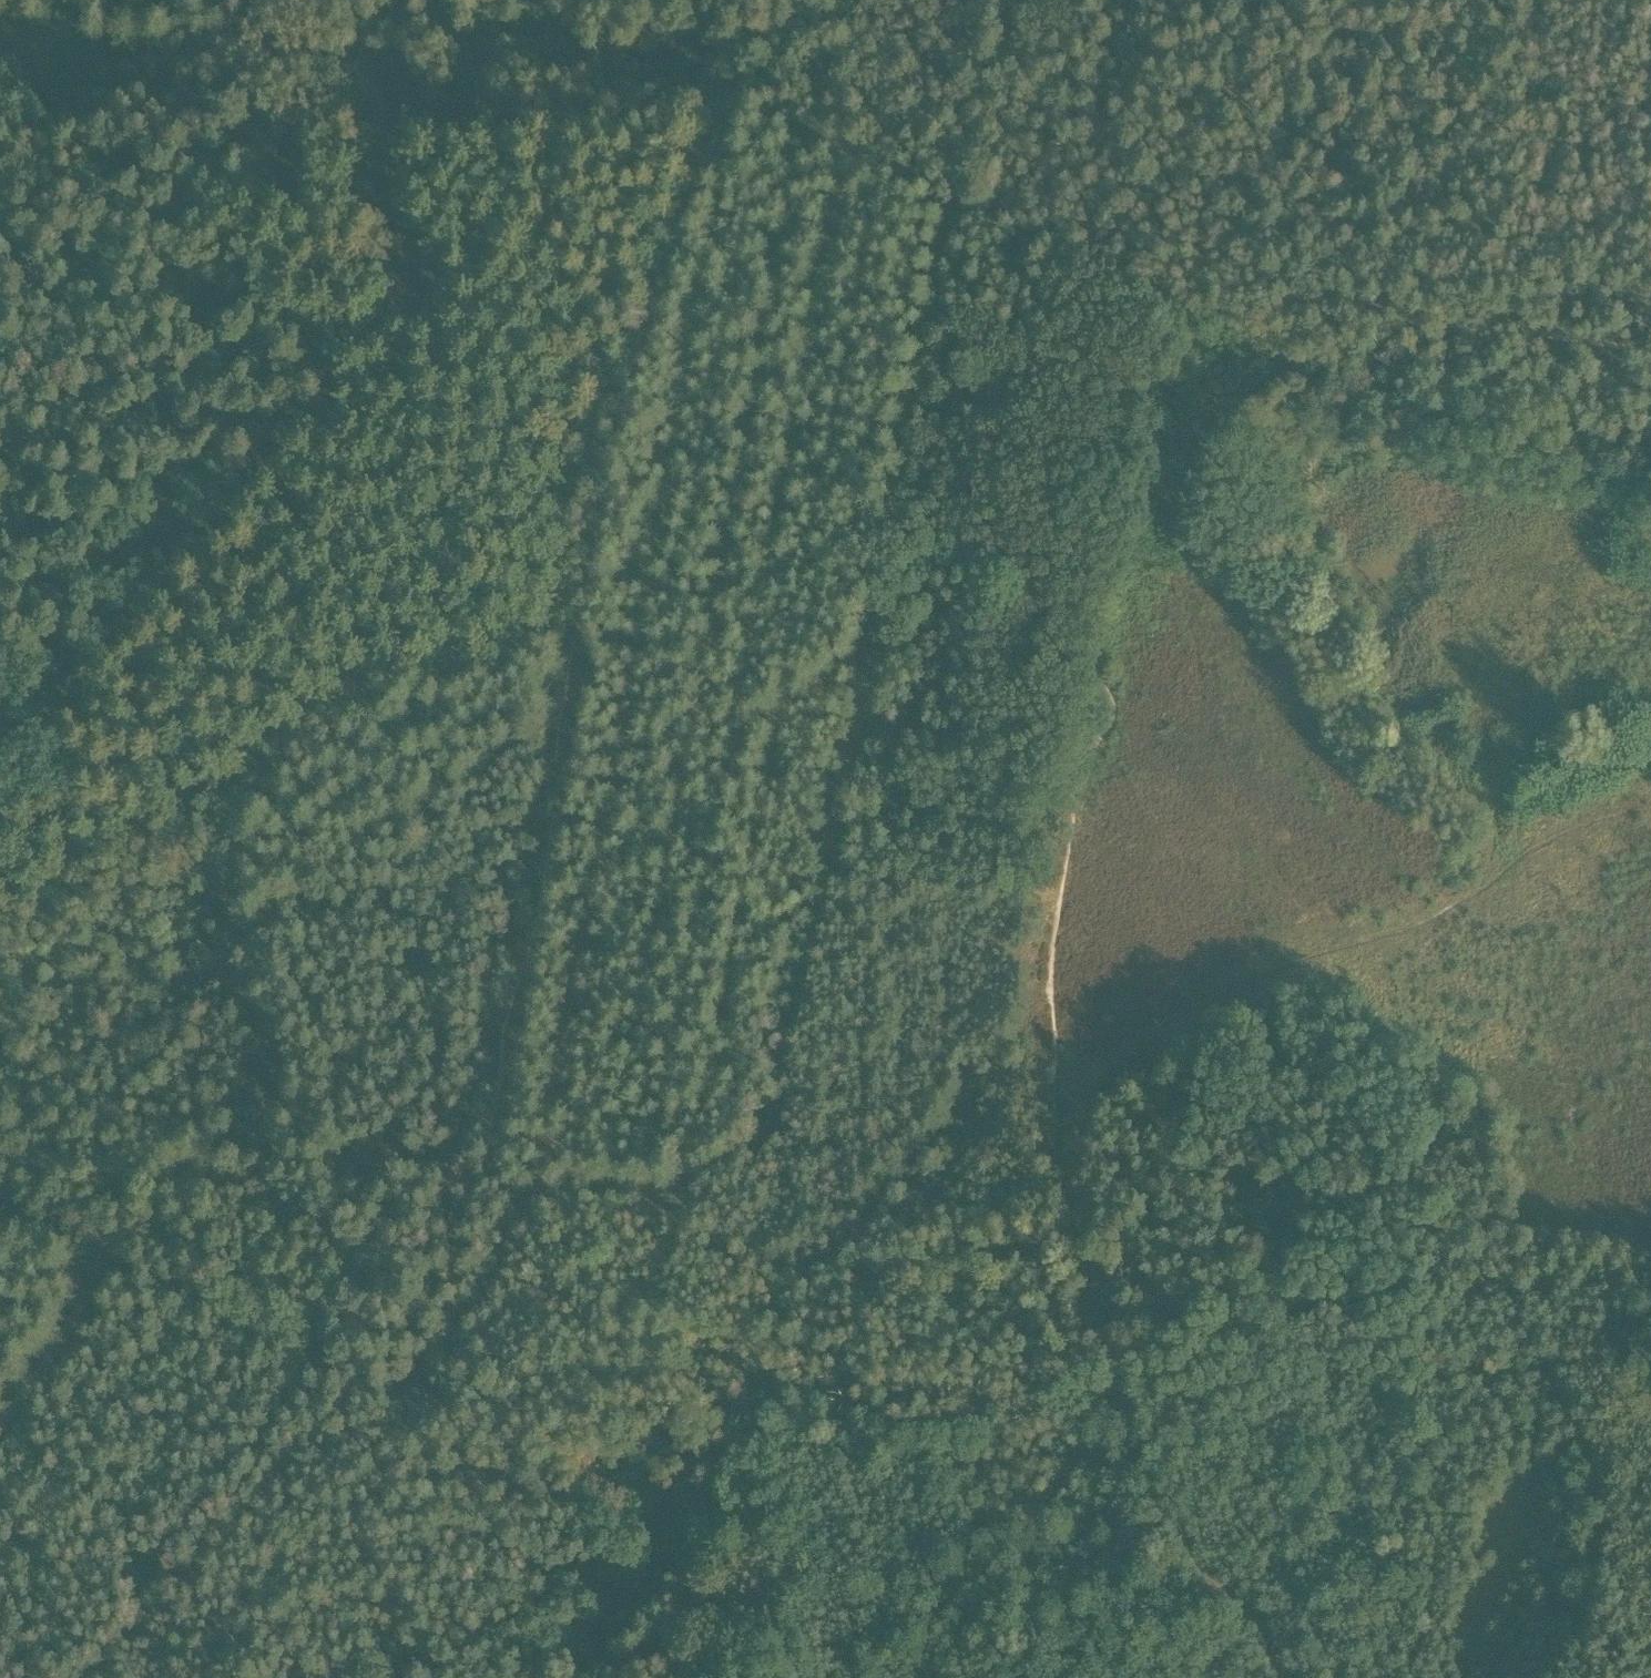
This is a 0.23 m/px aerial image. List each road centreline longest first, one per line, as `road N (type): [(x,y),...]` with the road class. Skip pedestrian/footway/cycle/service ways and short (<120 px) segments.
road 1 (track): [(0,782),(60,732),(390,337),(409,293),(409,230),(354,0)]
road 2 (track): [(1148,289),(1313,316),(1650,316)]
road 3 (track): [(76,1265),(347,1396)]
road 4 (track): [(0,1438),(82,1302),(86,1275),(0,1224)]
road 5 (track): [(369,70),(254,57),(260,0)]
road 6 (track): [(347,1396),(407,1384),(426,1369),(445,1334)]

